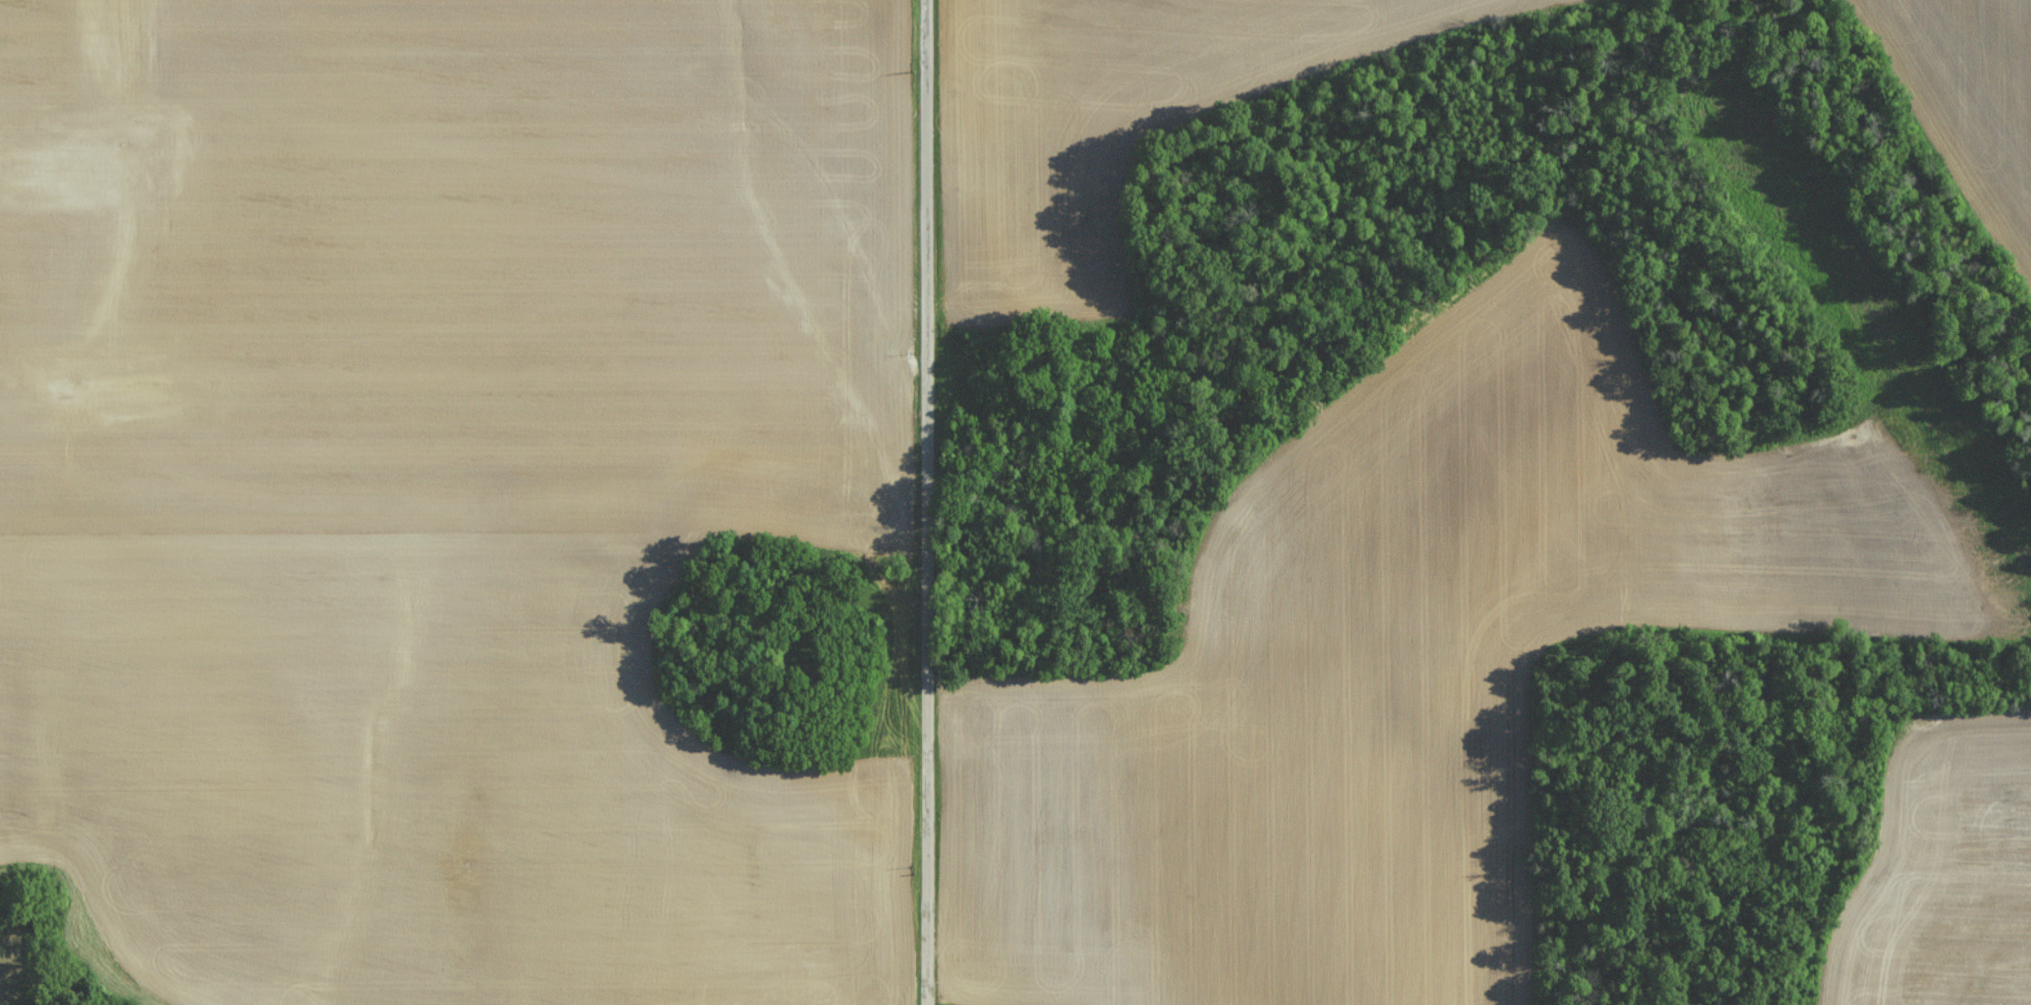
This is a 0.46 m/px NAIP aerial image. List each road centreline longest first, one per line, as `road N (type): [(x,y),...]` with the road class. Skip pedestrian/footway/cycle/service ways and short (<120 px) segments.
road 1 (residential): [(930,1004),(937,0)]

